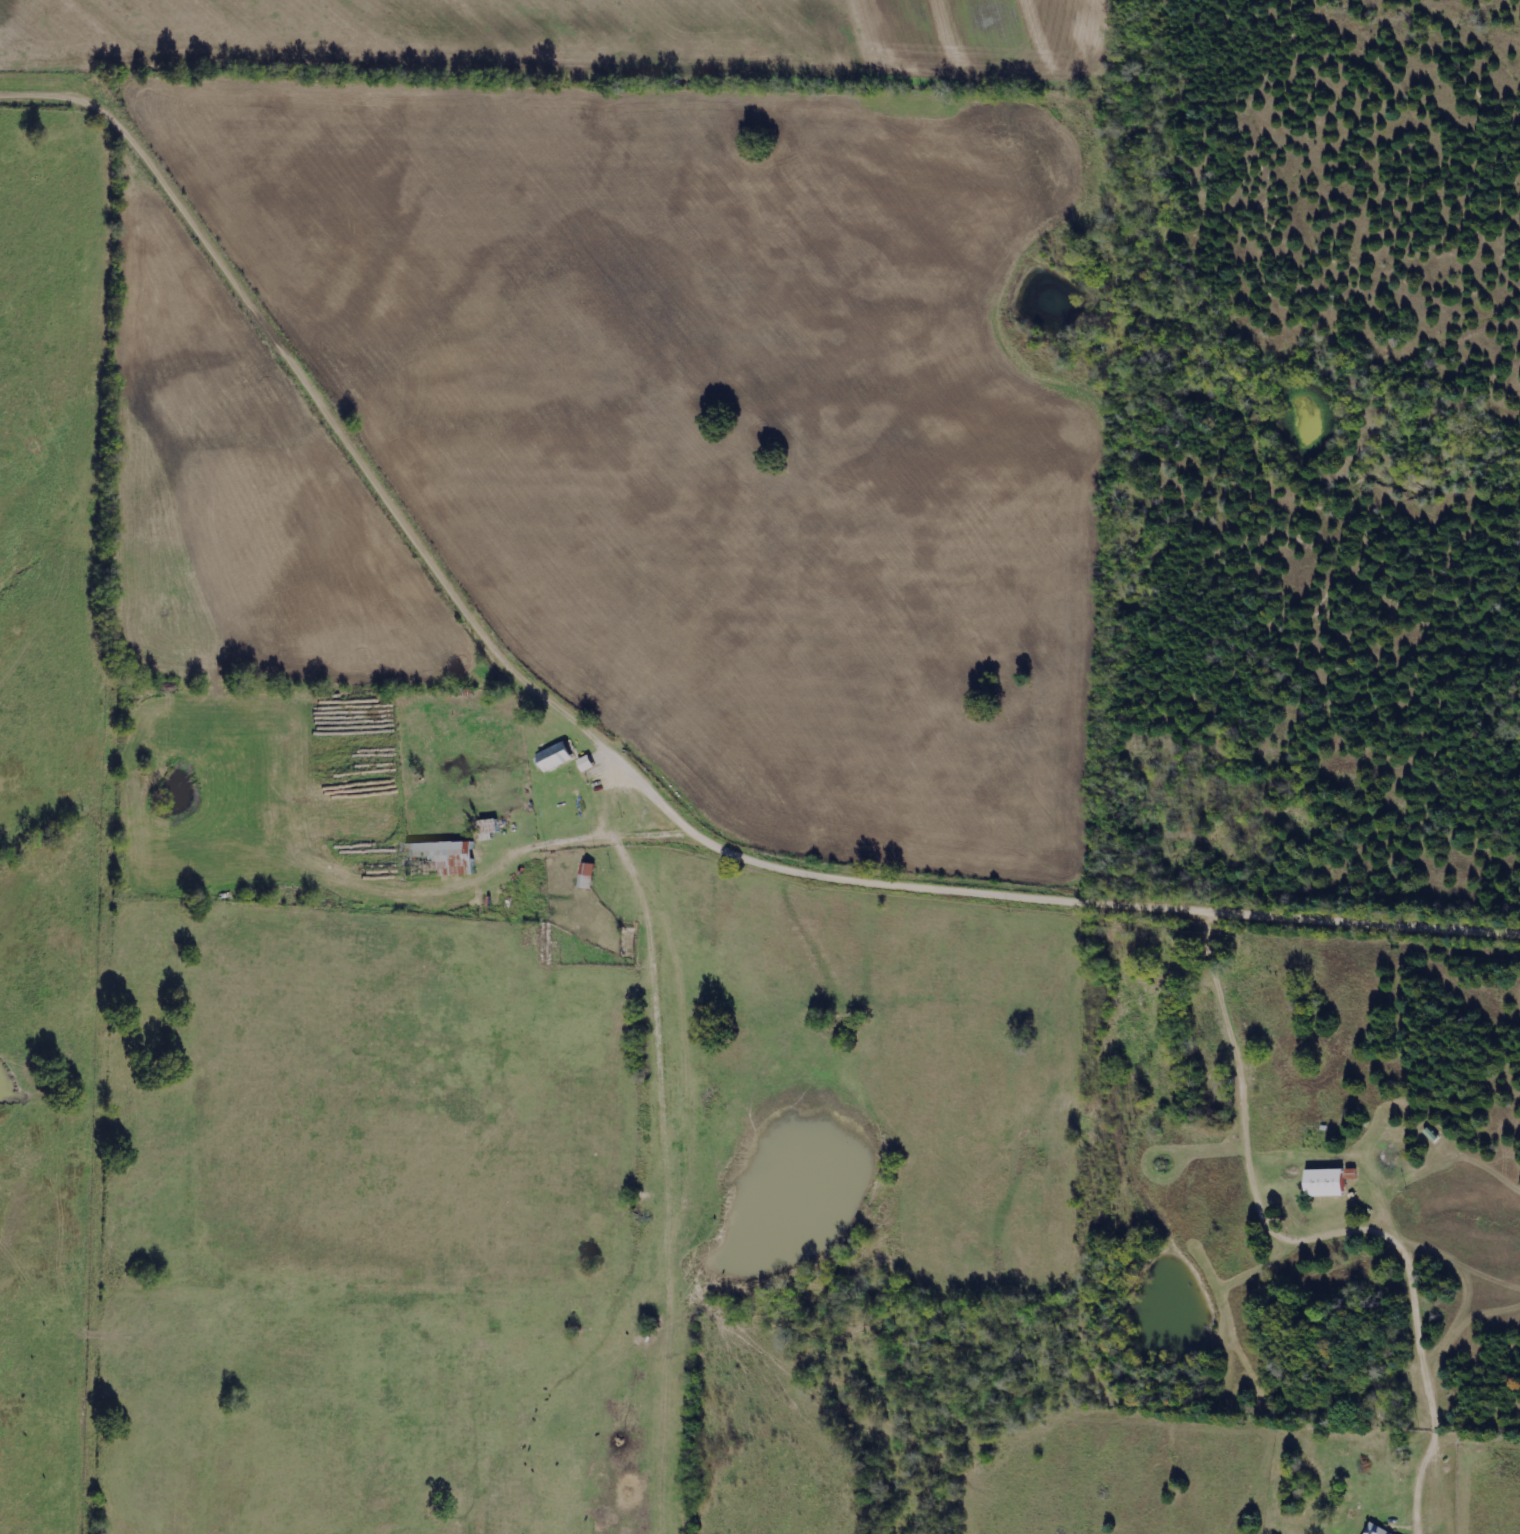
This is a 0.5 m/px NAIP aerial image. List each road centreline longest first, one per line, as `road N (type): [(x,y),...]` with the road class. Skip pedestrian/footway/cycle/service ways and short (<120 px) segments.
road 1 (residential): [(1519,914),(1089,888)]

